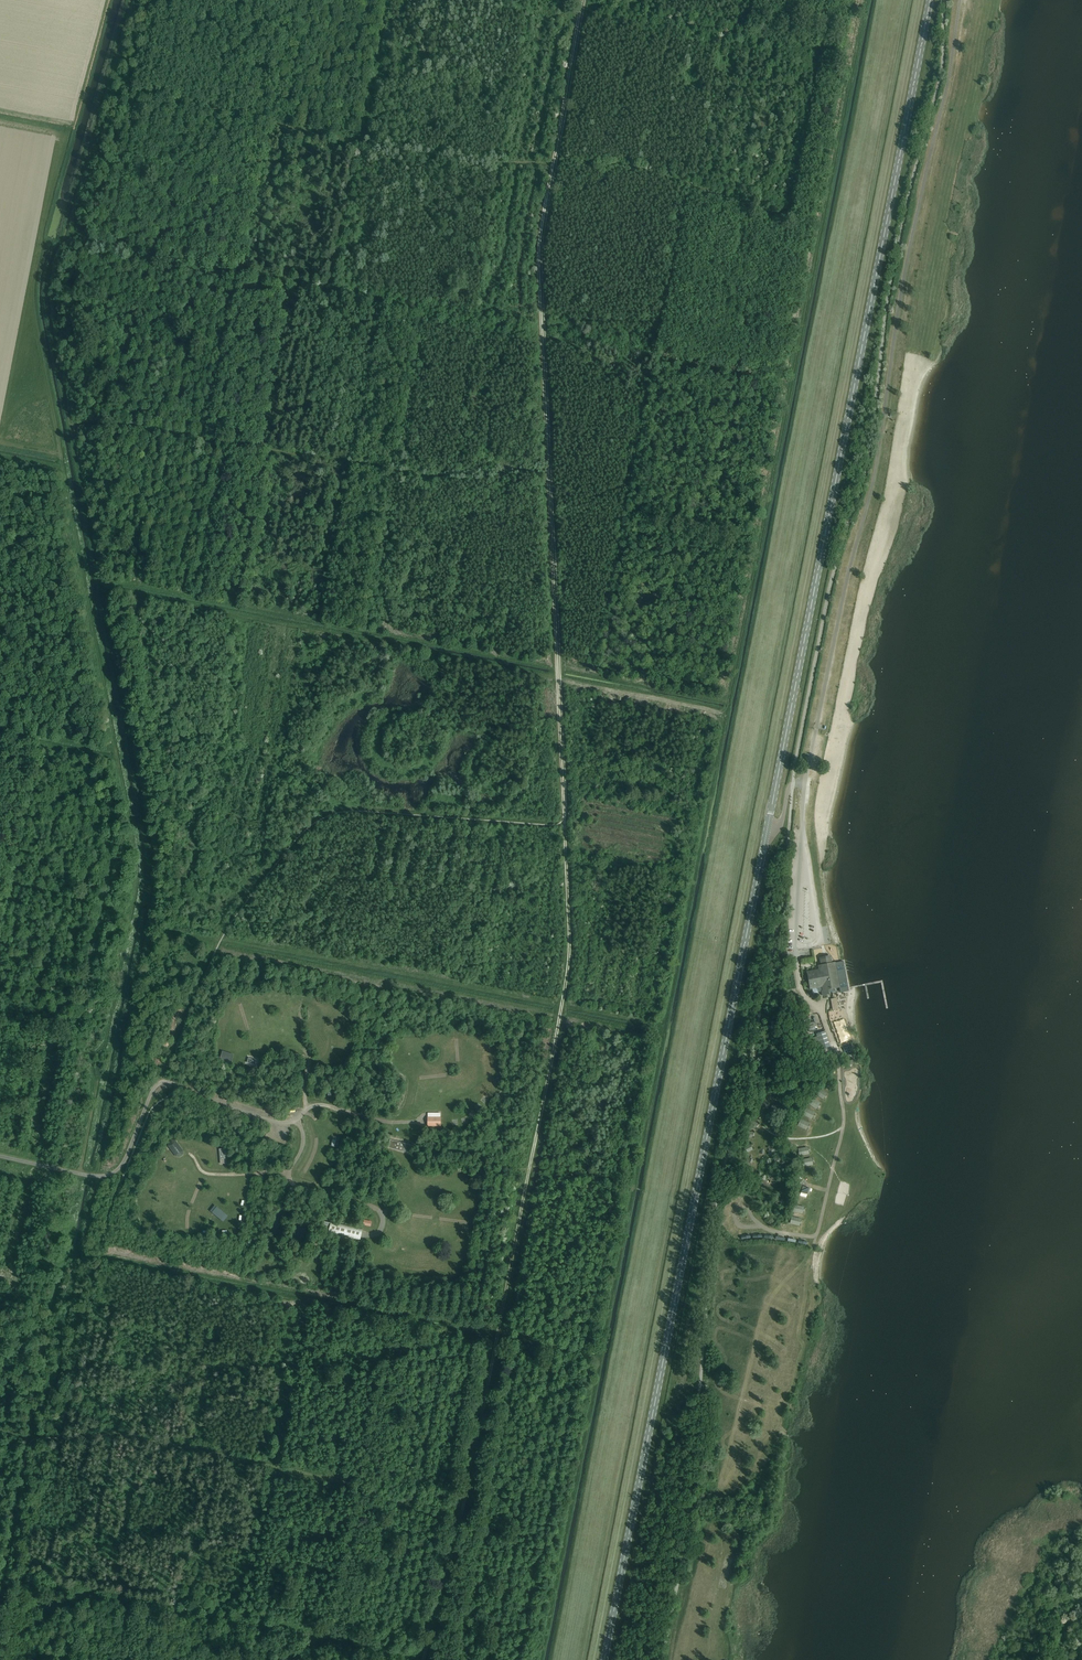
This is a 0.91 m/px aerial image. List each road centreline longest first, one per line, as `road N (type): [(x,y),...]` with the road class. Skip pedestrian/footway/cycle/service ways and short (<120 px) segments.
road 1 (track): [(540,1659),(866,0)]
road 2 (primary): [(604,1659),(930,0)]
road 3 (track): [(423,1659),(474,1451),(569,959),(538,253),(581,0)]
road 4 (track): [(42,1440),(153,884),(48,297),(130,0)]
road 5 (track): [(30,1437),(97,1084),(94,1056),(105,1042),(135,892),(116,749)]
road 6 (track): [(753,209),(642,169),(424,157),(107,83)]
road 7 (track): [(601,1352),(80,1254)]
road 8 (track): [(145,927),(664,1027)]
road 9 (track): [(99,1258),(599,1359)]
road 10 (track): [(551,470),(431,477),(133,427),(71,426)]
road 11 (track): [(458,1524),(323,1477),(115,1432),(53,1441),(0,1430)]
road 12 (track): [(560,678),(101,588)]
road 13 (track): [(557,668),(728,702)]
road 14 (track): [(0,878),(131,916)]
road 15 (track): [(118,760),(0,736)]

